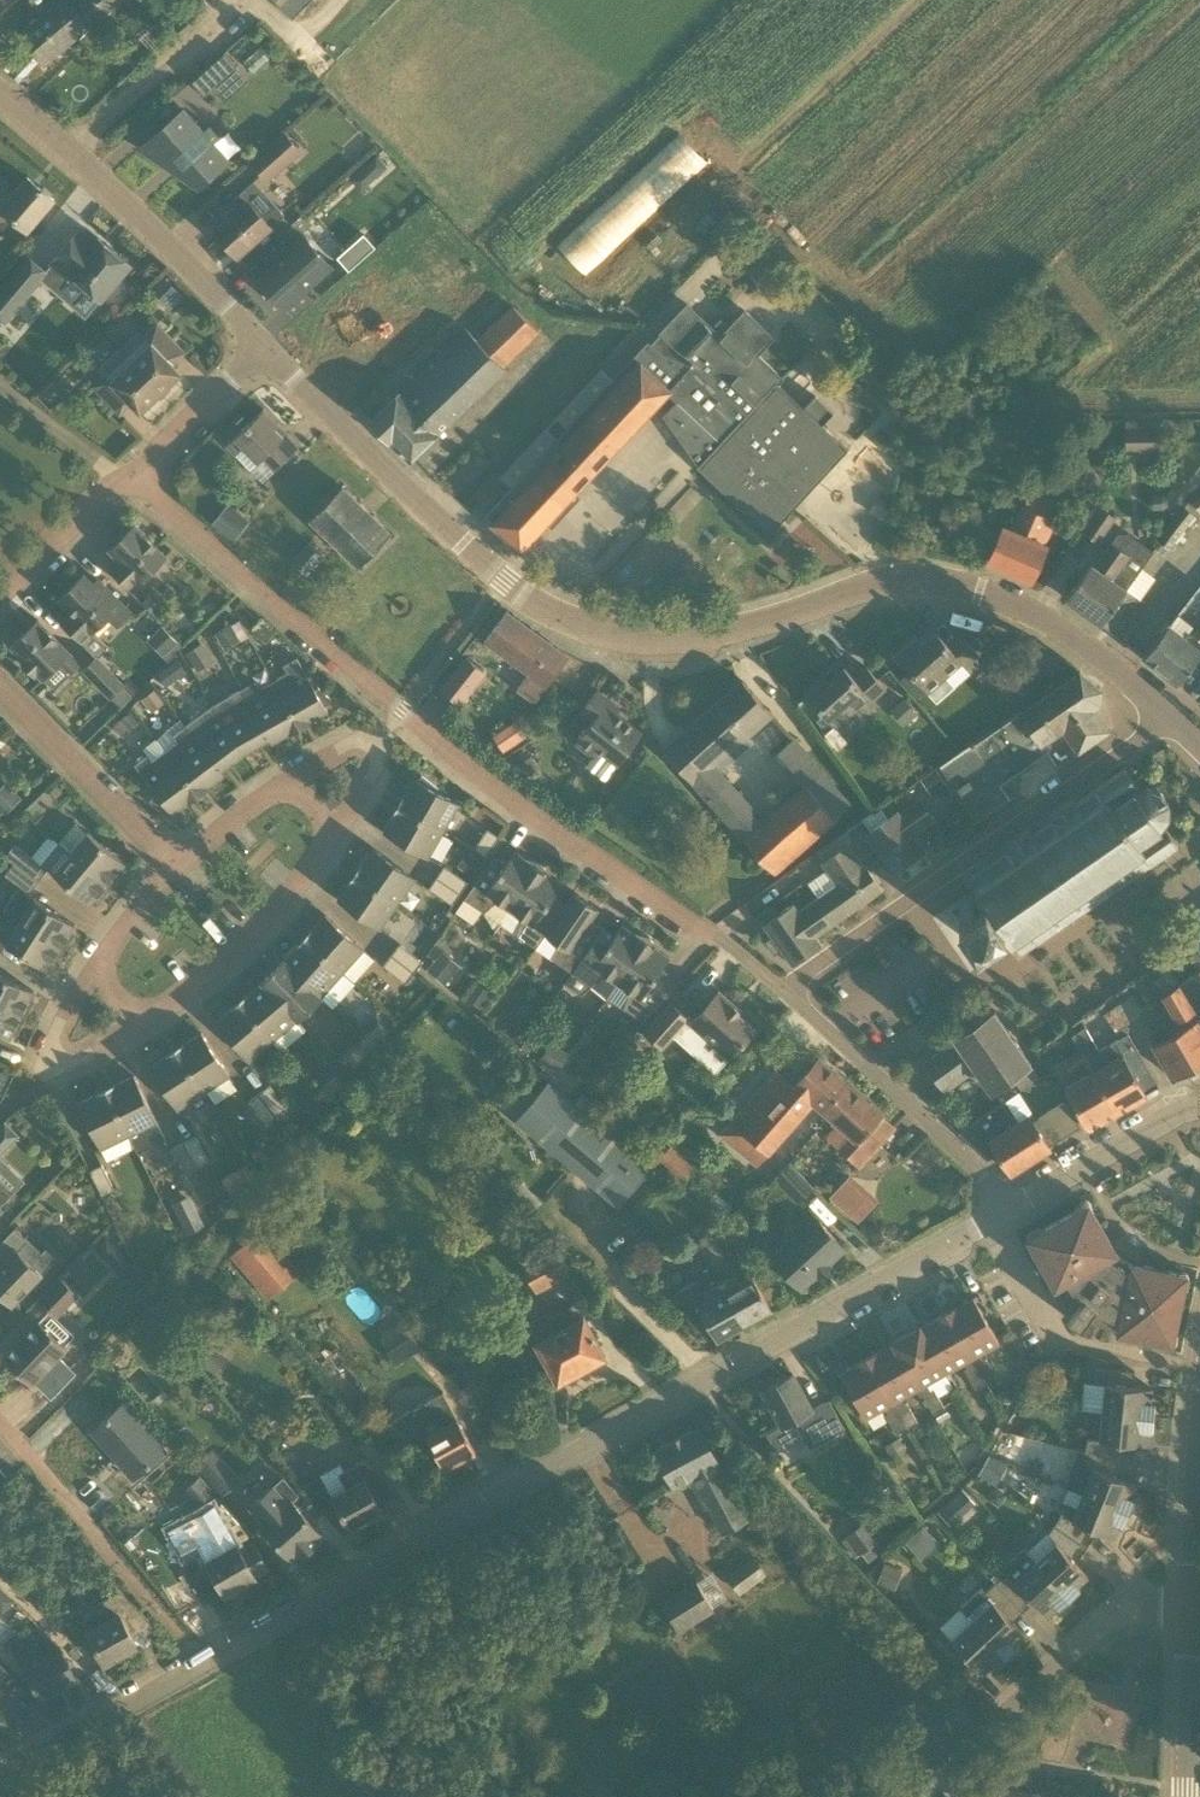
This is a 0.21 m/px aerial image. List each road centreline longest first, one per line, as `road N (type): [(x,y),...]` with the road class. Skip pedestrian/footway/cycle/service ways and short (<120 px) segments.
road 1 (residential): [(0,1773),(991,1219)]
road 2 (residential): [(1165,713),(1069,634),(952,584),(911,578),(870,586),(749,627),(686,639),(621,636),(560,617),(503,582),(265,347)]
road 3 (residential): [(782,991),(716,935),(453,757),(129,484)]
road 4 (residential): [(782,991),(1142,739),(1165,713)]
road 5 (residential): [(265,347),(95,172),(0,94)]
road 6 (residential): [(921,1796),(1111,1618),(1138,1607),(1194,1608)]
road 7 (residential): [(1004,1213),(985,1178),(782,991)]
road 8 (residential): [(328,853),(228,967),(128,1053)]
road 9 (residential): [(179,864),(0,684)]
road 10 (residential): [(1004,1213),(1199,1108)]
road 11 (residential): [(129,484),(265,347)]
road 12 (tertiary): [(1188,1796),(1194,1608)]
road 13 (tertiary): [(1194,1608),(1199,1429)]
road 14 (residential): [(0,593),(90,507),(129,484)]
road 15 (residential): [(128,1053),(74,1075),(51,1070),(87,995)]
road 16 (residential): [(129,484),(0,386)]
road 17 (residential): [(87,995),(179,864)]
road 18 (residential): [(284,794),(334,772),(354,778),(348,821),(328,853)]
road 19 (residential): [(991,1219),(1051,1339)]
road 20 (residential): [(179,864),(284,794)]

